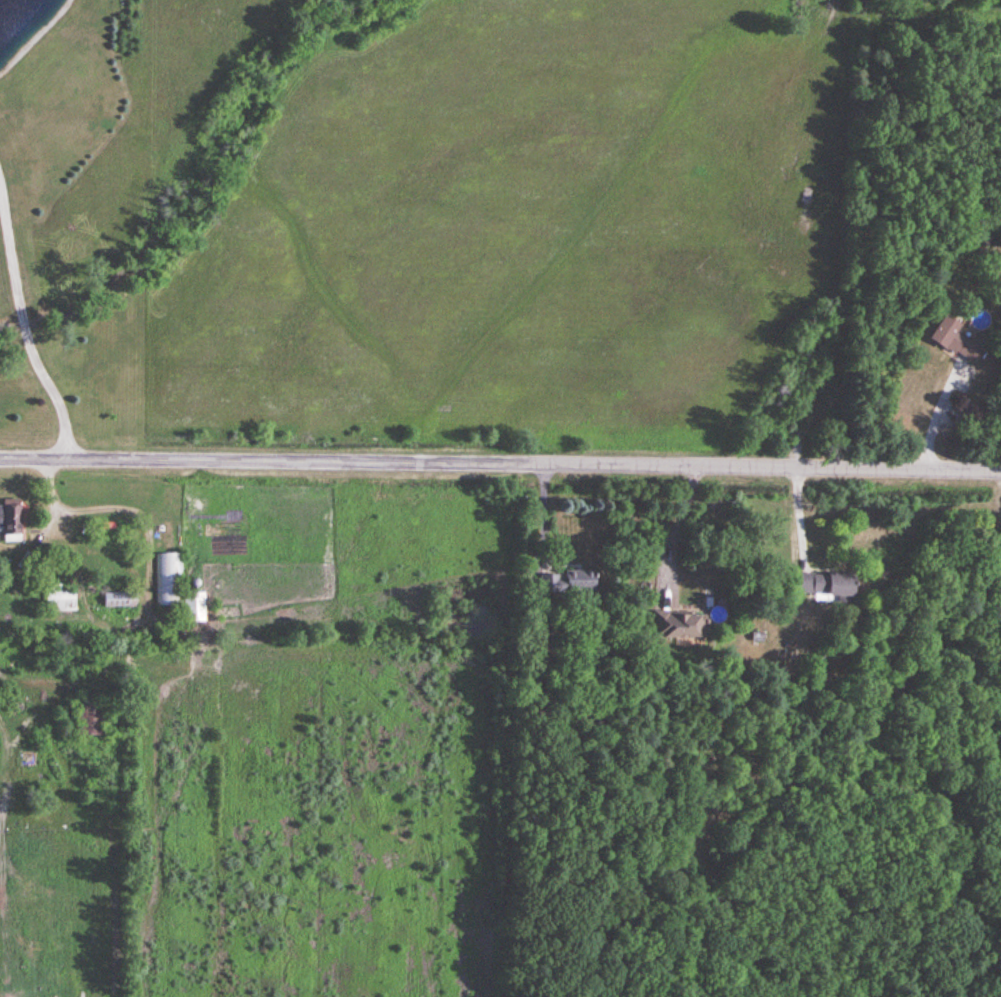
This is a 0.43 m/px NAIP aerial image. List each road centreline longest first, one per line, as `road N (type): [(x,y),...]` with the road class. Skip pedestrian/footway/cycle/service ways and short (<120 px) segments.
road 1 (tertiary): [(0,463),(1000,472)]

